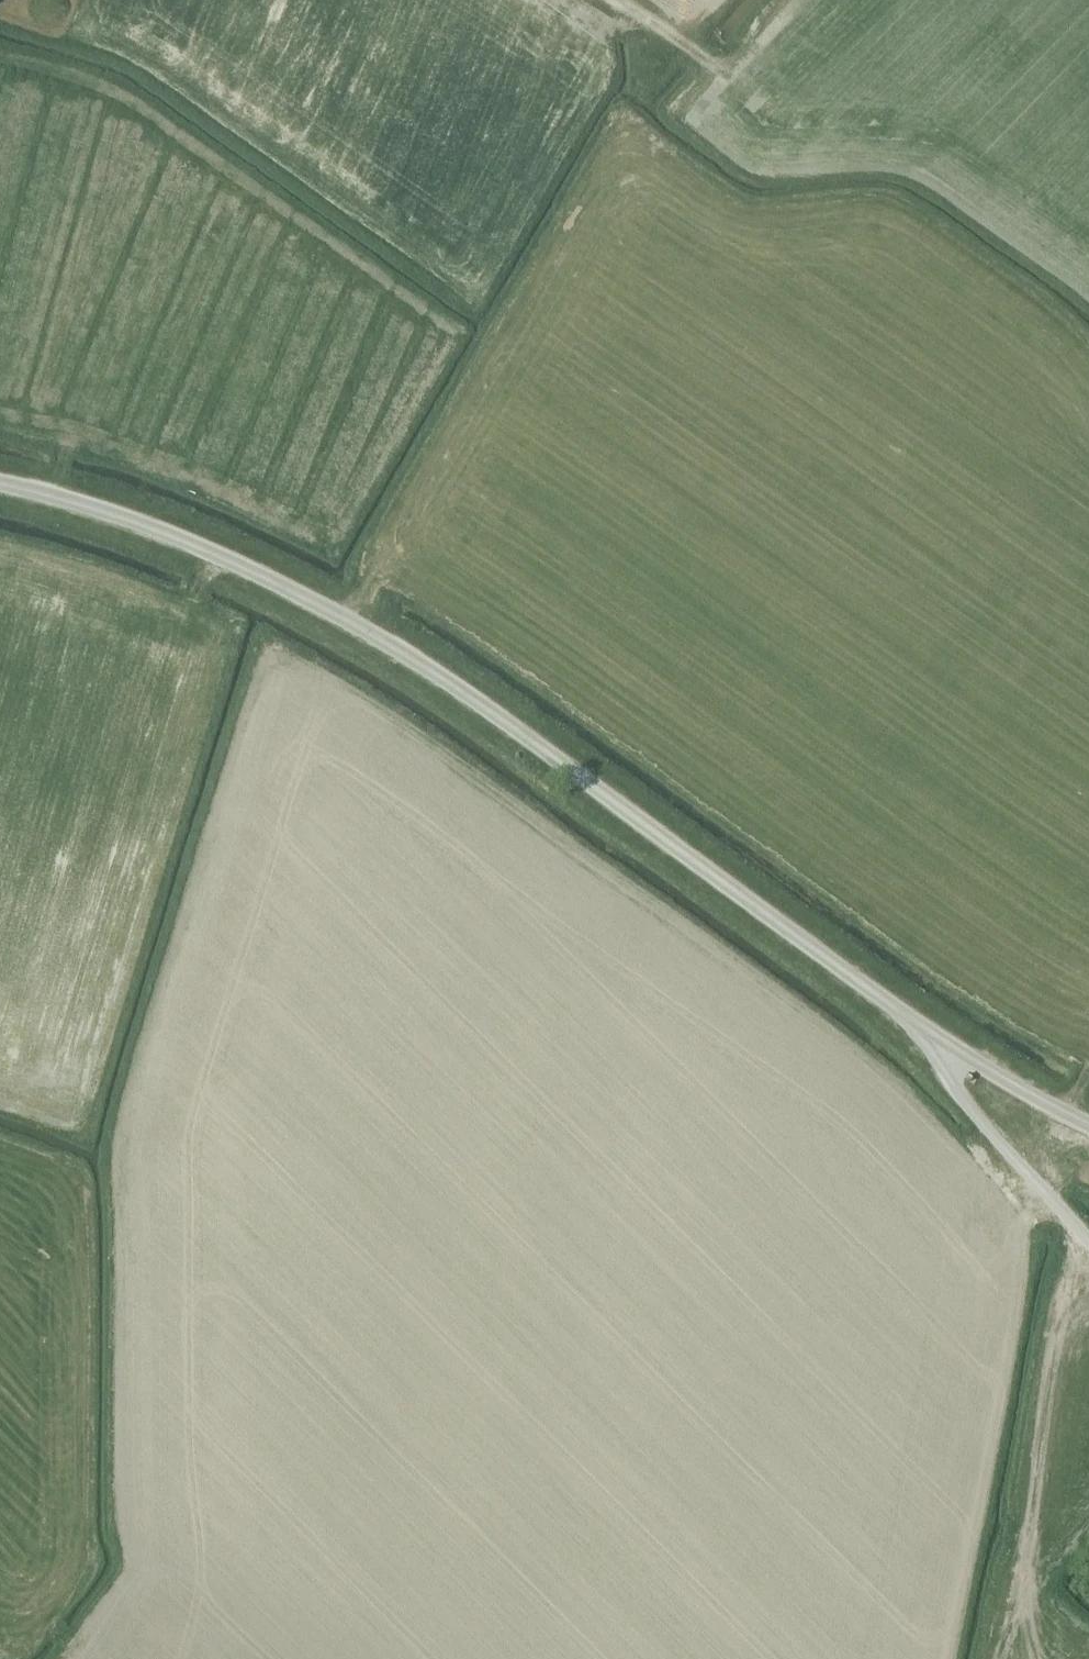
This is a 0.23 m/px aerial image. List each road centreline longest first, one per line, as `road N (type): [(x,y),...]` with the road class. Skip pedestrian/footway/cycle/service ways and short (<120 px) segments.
road 1 (unclassified): [(945,1048),(487,710),(314,605),(195,546),(0,484)]
road 2 (residential): [(1088,1241),(958,1094),(945,1048)]
road 3 (unclassified): [(1088,1126),(945,1048)]

